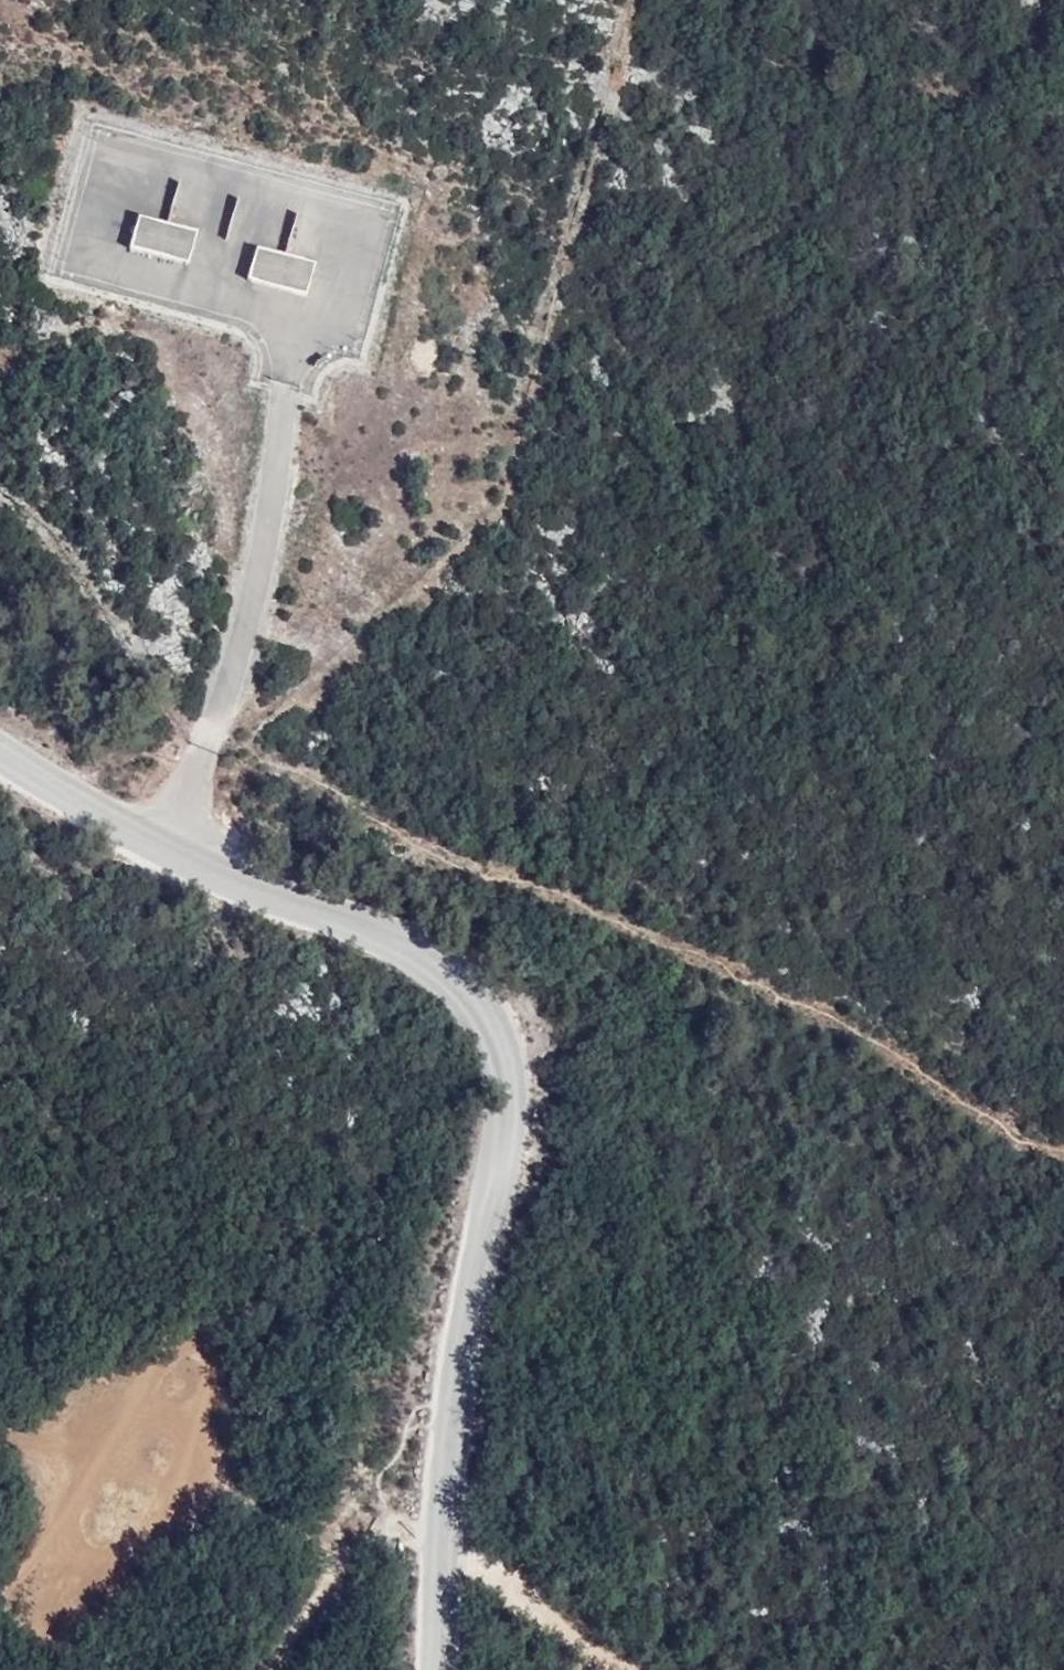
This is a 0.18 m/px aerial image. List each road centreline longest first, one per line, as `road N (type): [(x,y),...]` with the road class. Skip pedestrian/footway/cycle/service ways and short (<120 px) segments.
road 1 (tertiary): [(430,1669),(437,1533),(508,1068),(437,963),(171,852),(0,743)]
road 2 (track): [(263,1669),(347,1536),(366,1522),(437,1533)]
road 3 (track): [(437,1533),(622,1669)]

